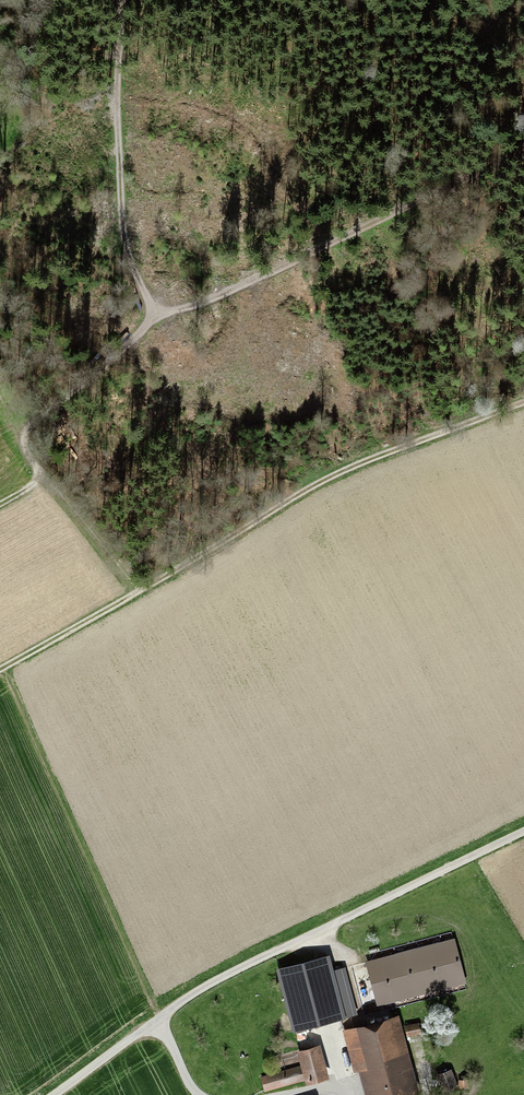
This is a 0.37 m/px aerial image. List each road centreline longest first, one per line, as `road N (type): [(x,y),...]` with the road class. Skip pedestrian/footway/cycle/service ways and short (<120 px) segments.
road 1 (track): [(0,670),(320,482),(523,402)]
road 2 (track): [(0,504),(35,481),(25,434),(157,314),(123,232),(119,0)]
road 3 (unclassified): [(523,832),(233,973),(160,1019)]
road 4 (track): [(157,314),(199,303),(523,153)]
road 5 (unclassified): [(160,1019),(56,1094)]

